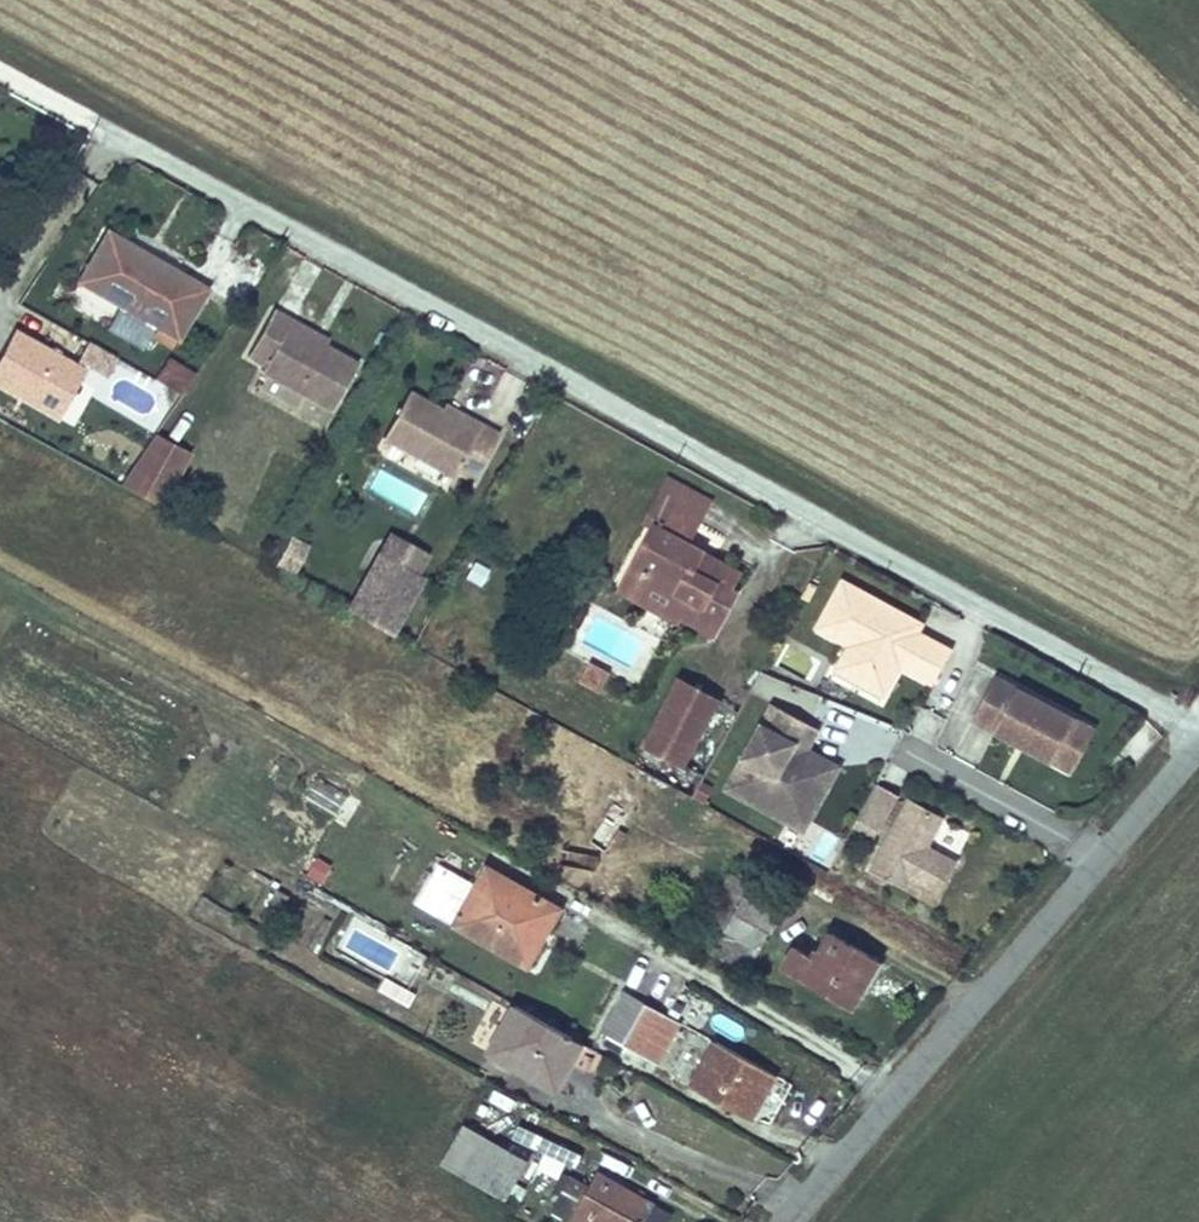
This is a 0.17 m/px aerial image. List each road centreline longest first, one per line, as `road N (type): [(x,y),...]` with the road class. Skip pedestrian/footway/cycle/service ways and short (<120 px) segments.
road 1 (unclassified): [(791,1221),(1109,853)]
road 2 (residential): [(906,744),(1109,853)]
road 3 (unclassified): [(1109,853),(1198,748)]

